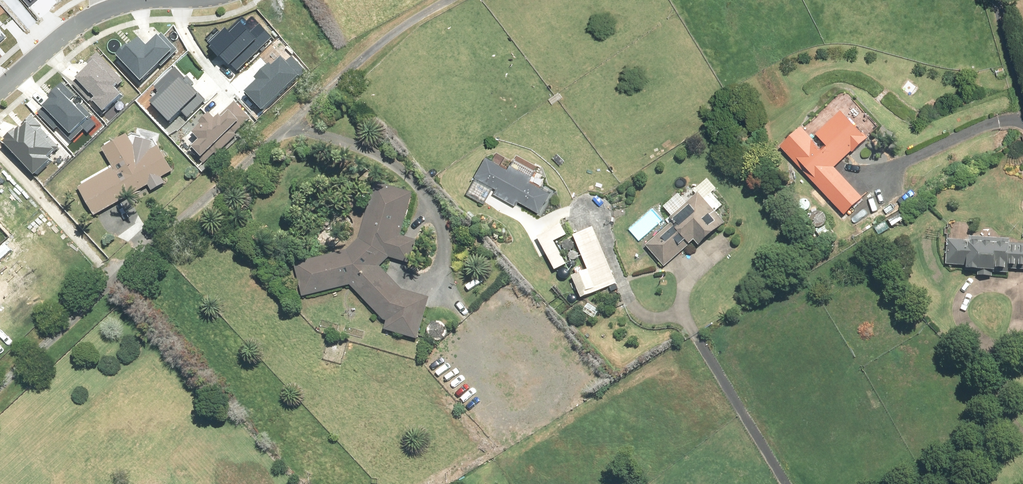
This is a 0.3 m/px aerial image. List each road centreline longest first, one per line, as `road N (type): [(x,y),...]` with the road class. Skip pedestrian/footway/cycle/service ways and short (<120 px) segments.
road 1 (track): [(100,265),(129,268),(280,134),(300,129),(368,148),(410,172),(427,191),(443,251),(424,282),(402,270),(408,238)]
road 2 (track): [(280,134),(380,43),(446,0)]
road 3 (residential): [(0,87),(79,24),(153,0)]
road 4 (track): [(0,384),(129,268)]
road 5 (track): [(435,274),(546,407)]

